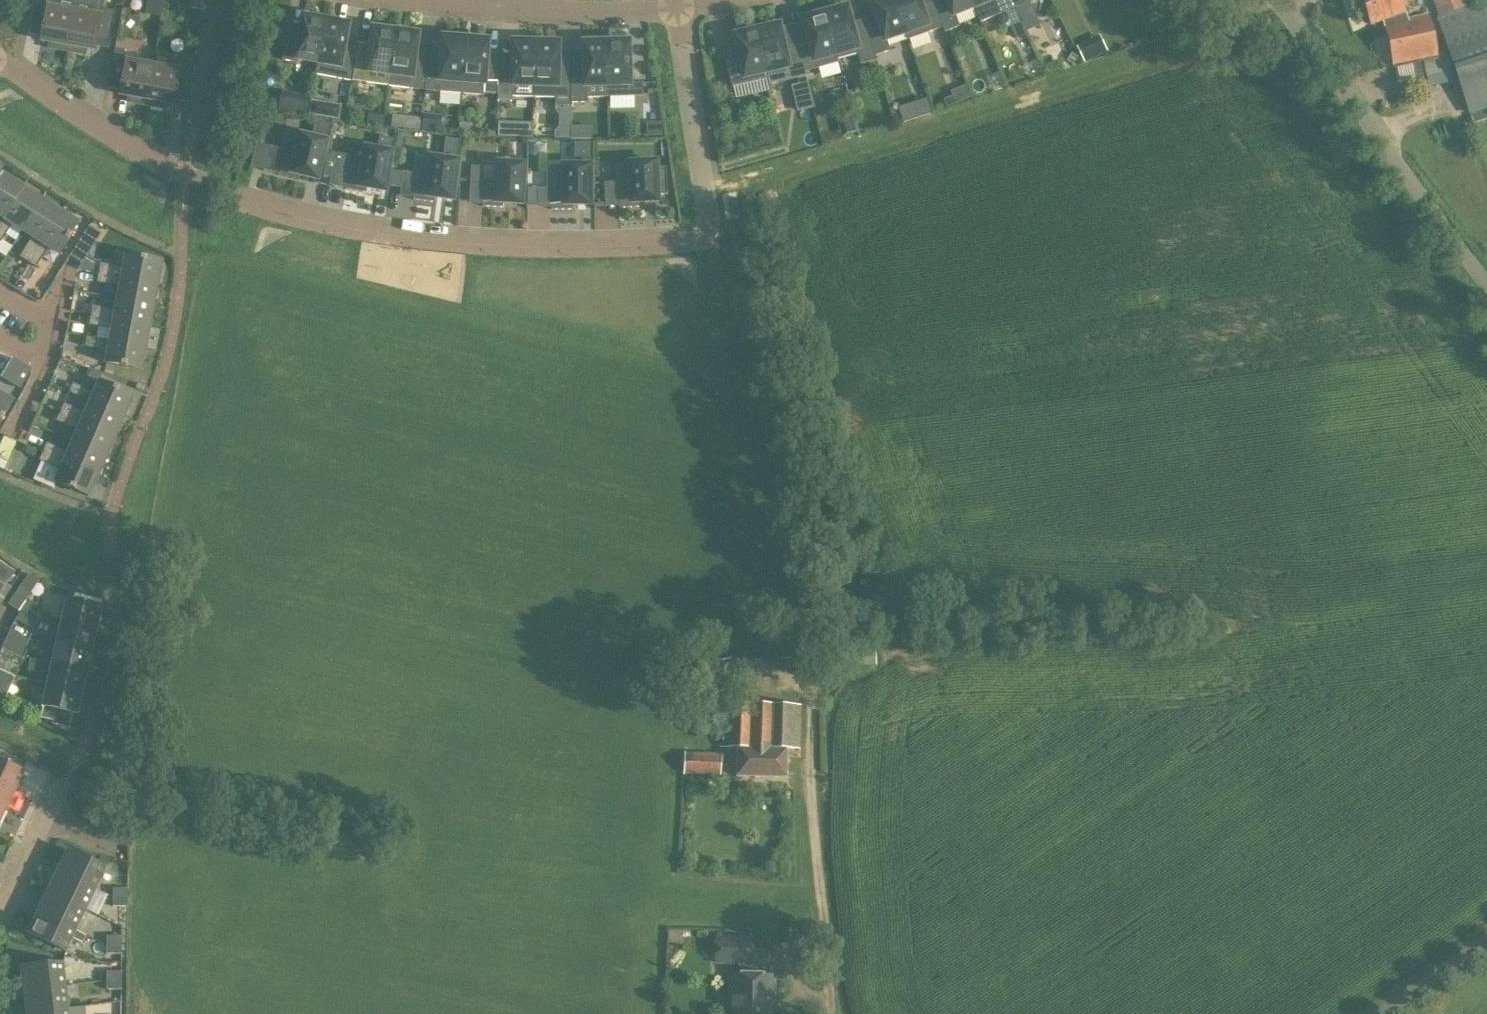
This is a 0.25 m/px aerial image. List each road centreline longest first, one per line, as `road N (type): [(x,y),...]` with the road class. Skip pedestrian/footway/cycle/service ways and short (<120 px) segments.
road 1 (residential): [(0,62),(106,133),(240,200),(316,222),(447,243),(656,244),(706,236),(706,201)]
road 2 (unclassified): [(1486,298),(1259,0)]
road 3 (track): [(831,1013),(810,723)]
road 4 (residential): [(416,0),(673,5)]
road 5 (residential): [(673,5),(706,201)]
road 6 (unclassified): [(1377,1013),(1486,938)]
road 7 (residential): [(0,907),(58,797)]

